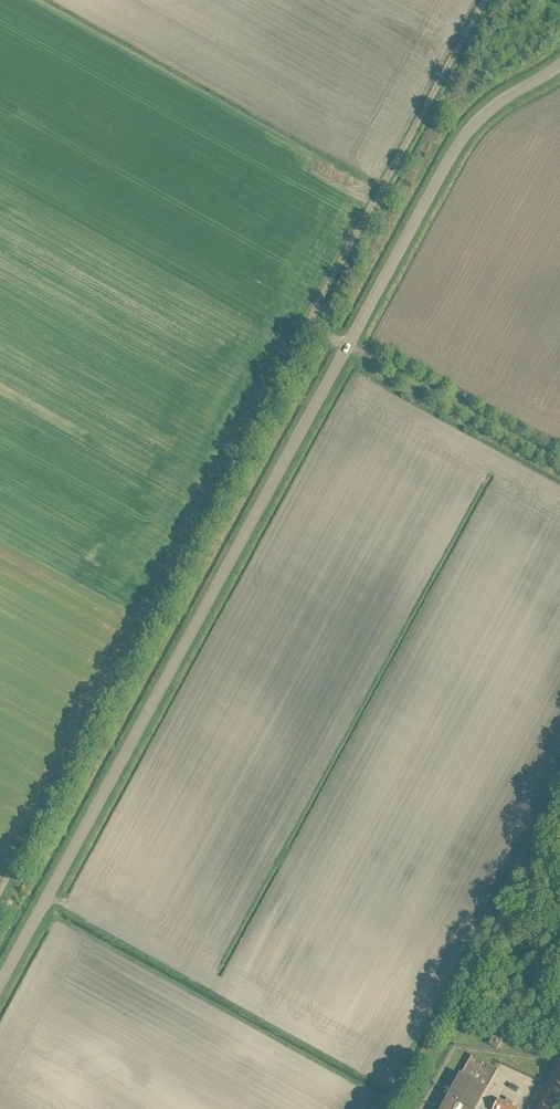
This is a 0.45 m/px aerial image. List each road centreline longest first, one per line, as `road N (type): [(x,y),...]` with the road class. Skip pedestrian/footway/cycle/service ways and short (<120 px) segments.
road 1 (unclassified): [(0,985),(459,143),(494,105),(559,65)]
road 2 (track): [(485,0),(0,889)]
road 3 (track): [(308,323),(559,463)]

